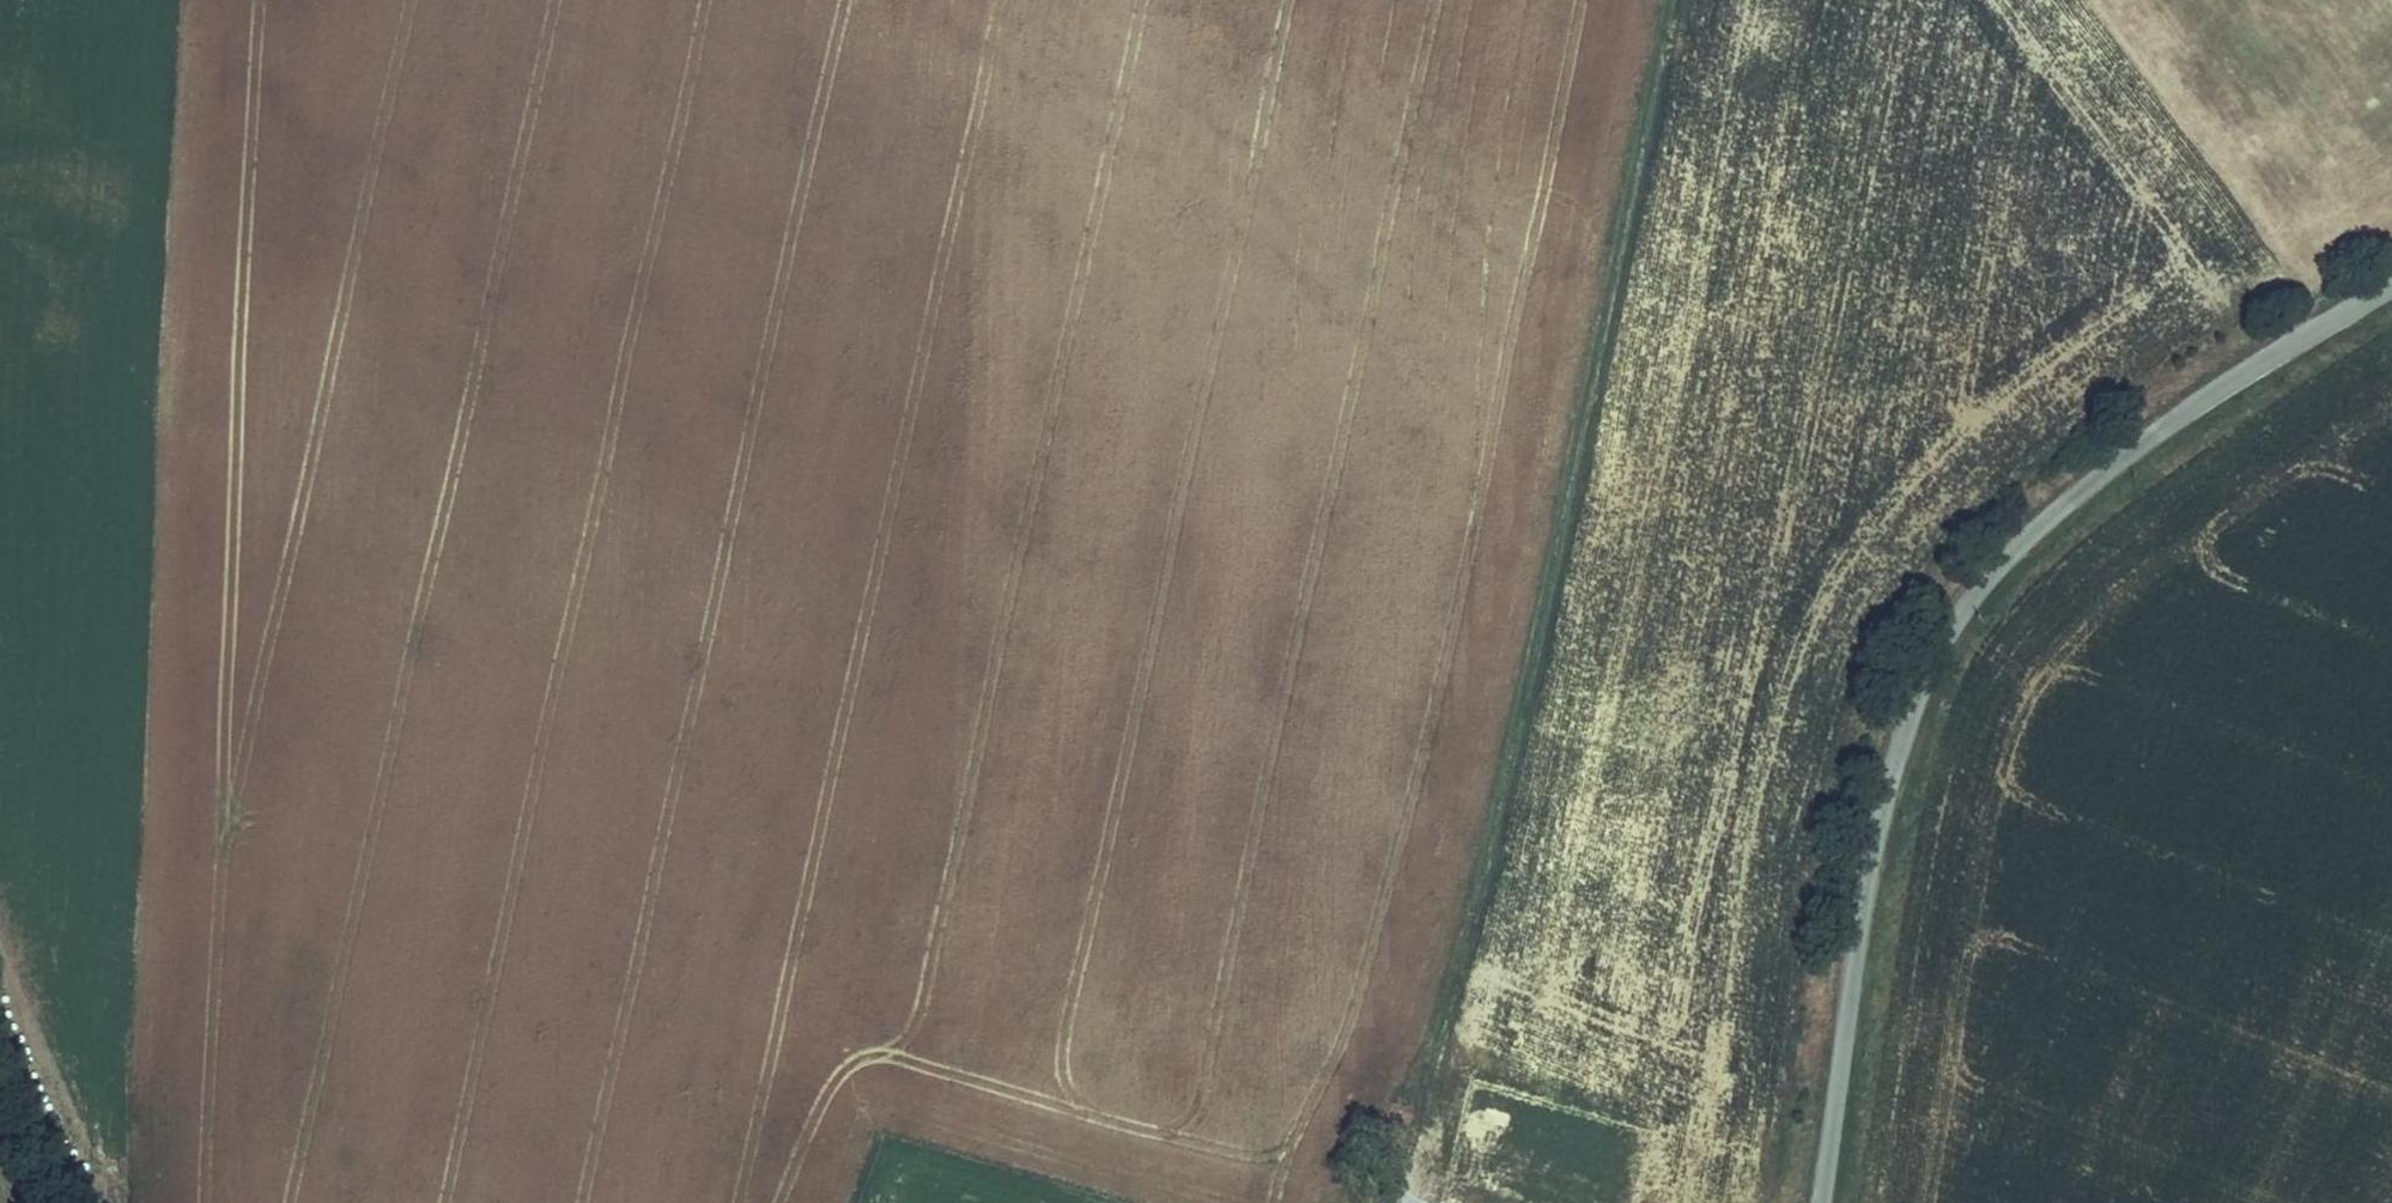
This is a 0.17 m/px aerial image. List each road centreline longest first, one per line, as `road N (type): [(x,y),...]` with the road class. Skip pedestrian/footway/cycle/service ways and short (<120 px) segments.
road 1 (unclassified): [(1815,1202),(1887,736),(1957,589),(2193,388),(2391,268)]

